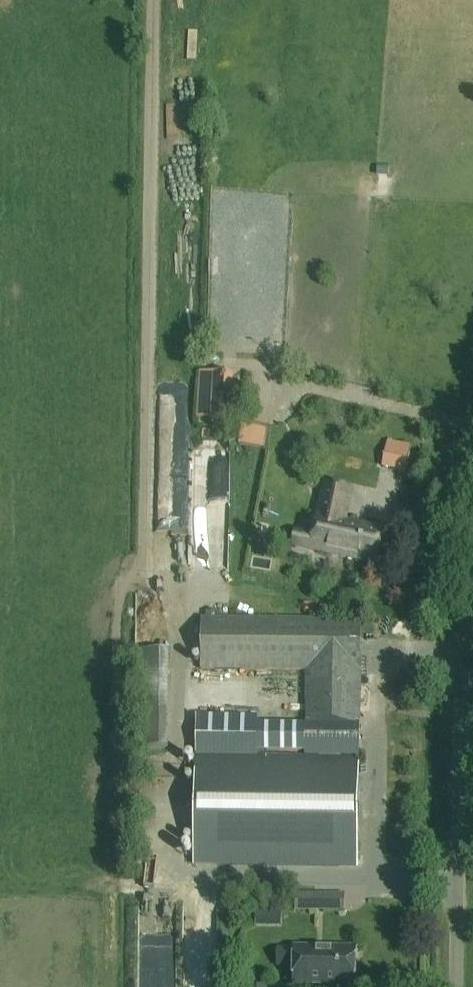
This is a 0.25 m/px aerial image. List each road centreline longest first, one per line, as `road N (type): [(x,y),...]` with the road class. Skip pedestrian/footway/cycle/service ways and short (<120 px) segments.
road 1 (unclassified): [(454,986),(460,693),(472,587)]

